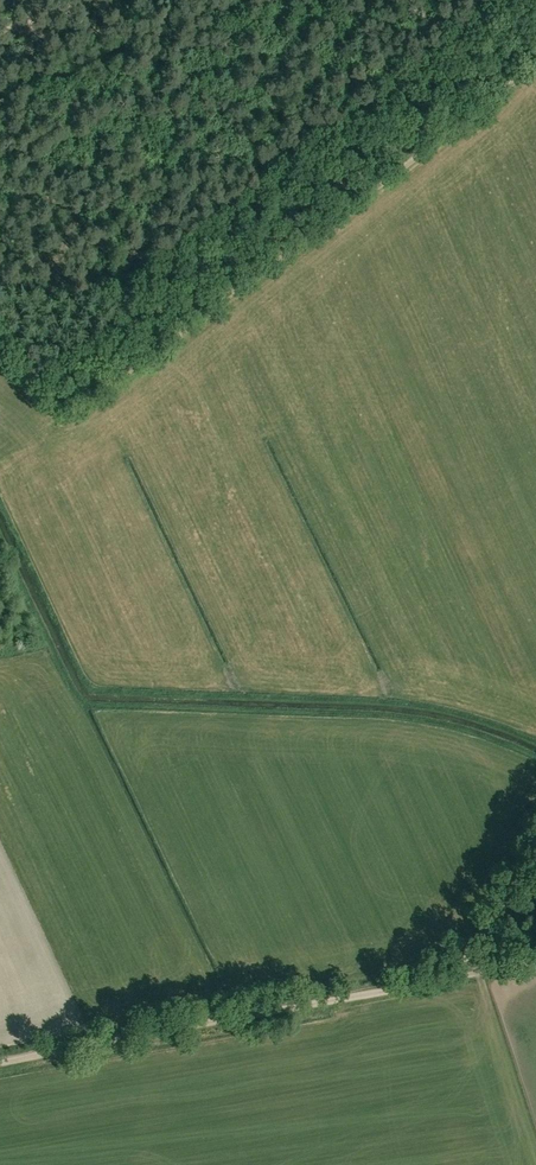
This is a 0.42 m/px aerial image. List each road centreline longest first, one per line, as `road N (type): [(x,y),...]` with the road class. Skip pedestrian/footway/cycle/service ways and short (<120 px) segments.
road 1 (track): [(0,1061),(452,978)]
road 2 (track): [(452,978),(535,861)]

